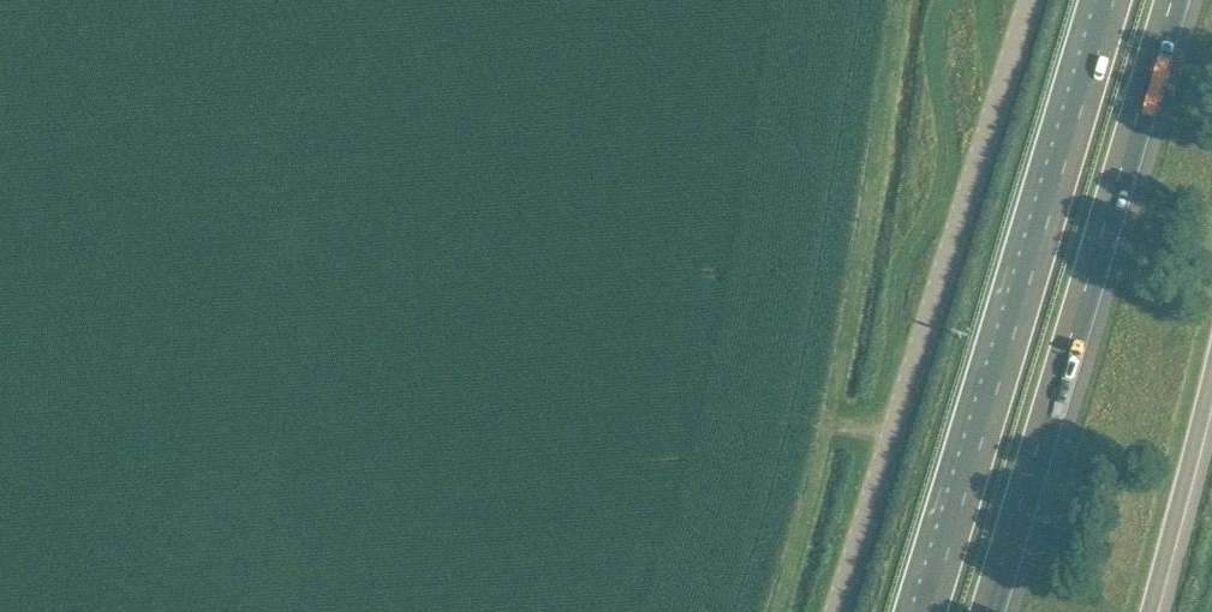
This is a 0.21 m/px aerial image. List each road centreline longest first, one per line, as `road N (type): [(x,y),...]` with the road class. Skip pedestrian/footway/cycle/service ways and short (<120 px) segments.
road 1 (unclassified): [(849,611),(915,429),(1040,0)]
road 2 (motorway): [(1111,0),(928,611)]
road 3 (motorway): [(988,611),(1170,0)]
road 4 (motorway): [(1136,611),(1211,310)]

